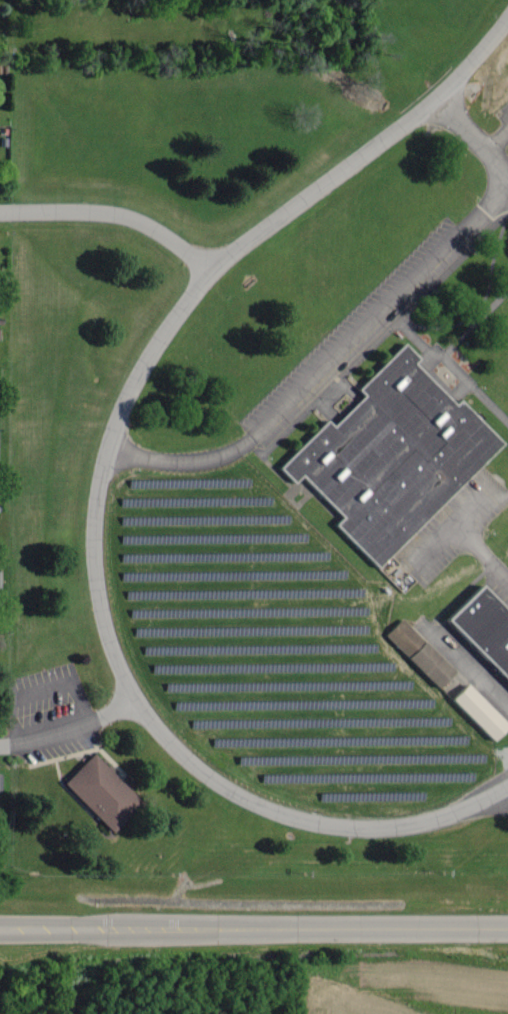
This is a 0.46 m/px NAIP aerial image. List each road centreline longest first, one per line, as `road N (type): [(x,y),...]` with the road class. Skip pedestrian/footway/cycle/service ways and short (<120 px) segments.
road 1 (residential): [(507,790),(438,825),(378,834),(227,785),(133,694),(94,580),(97,492),(114,416),(151,352),(222,255),(328,184),(472,64),(507,13)]
road 2 (tertiary): [(507,928),(0,929)]
road 3 (residential): [(0,210),(134,213),(214,266)]
road 4 (residential): [(133,694),(92,725),(0,746)]

